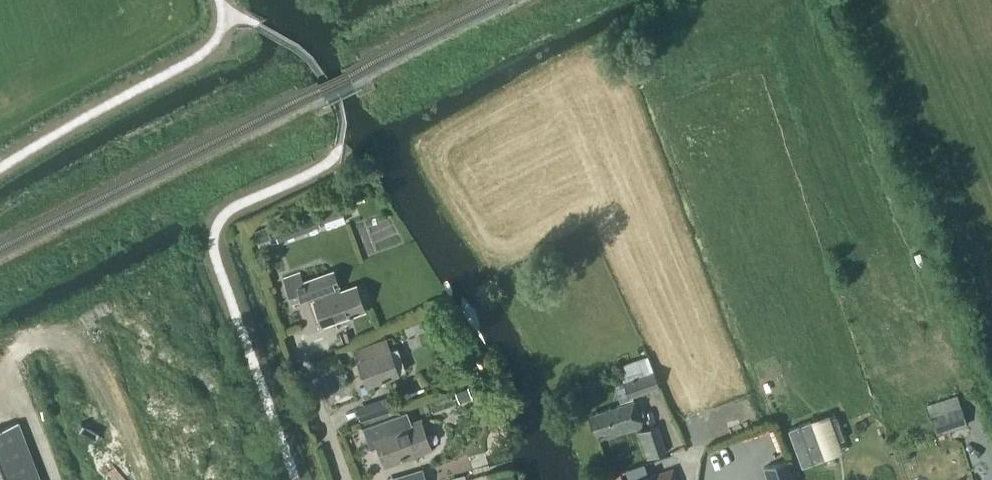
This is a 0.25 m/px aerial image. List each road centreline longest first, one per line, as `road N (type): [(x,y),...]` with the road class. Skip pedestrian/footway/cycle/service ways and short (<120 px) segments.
road 1 (residential): [(345,479),(296,338)]

